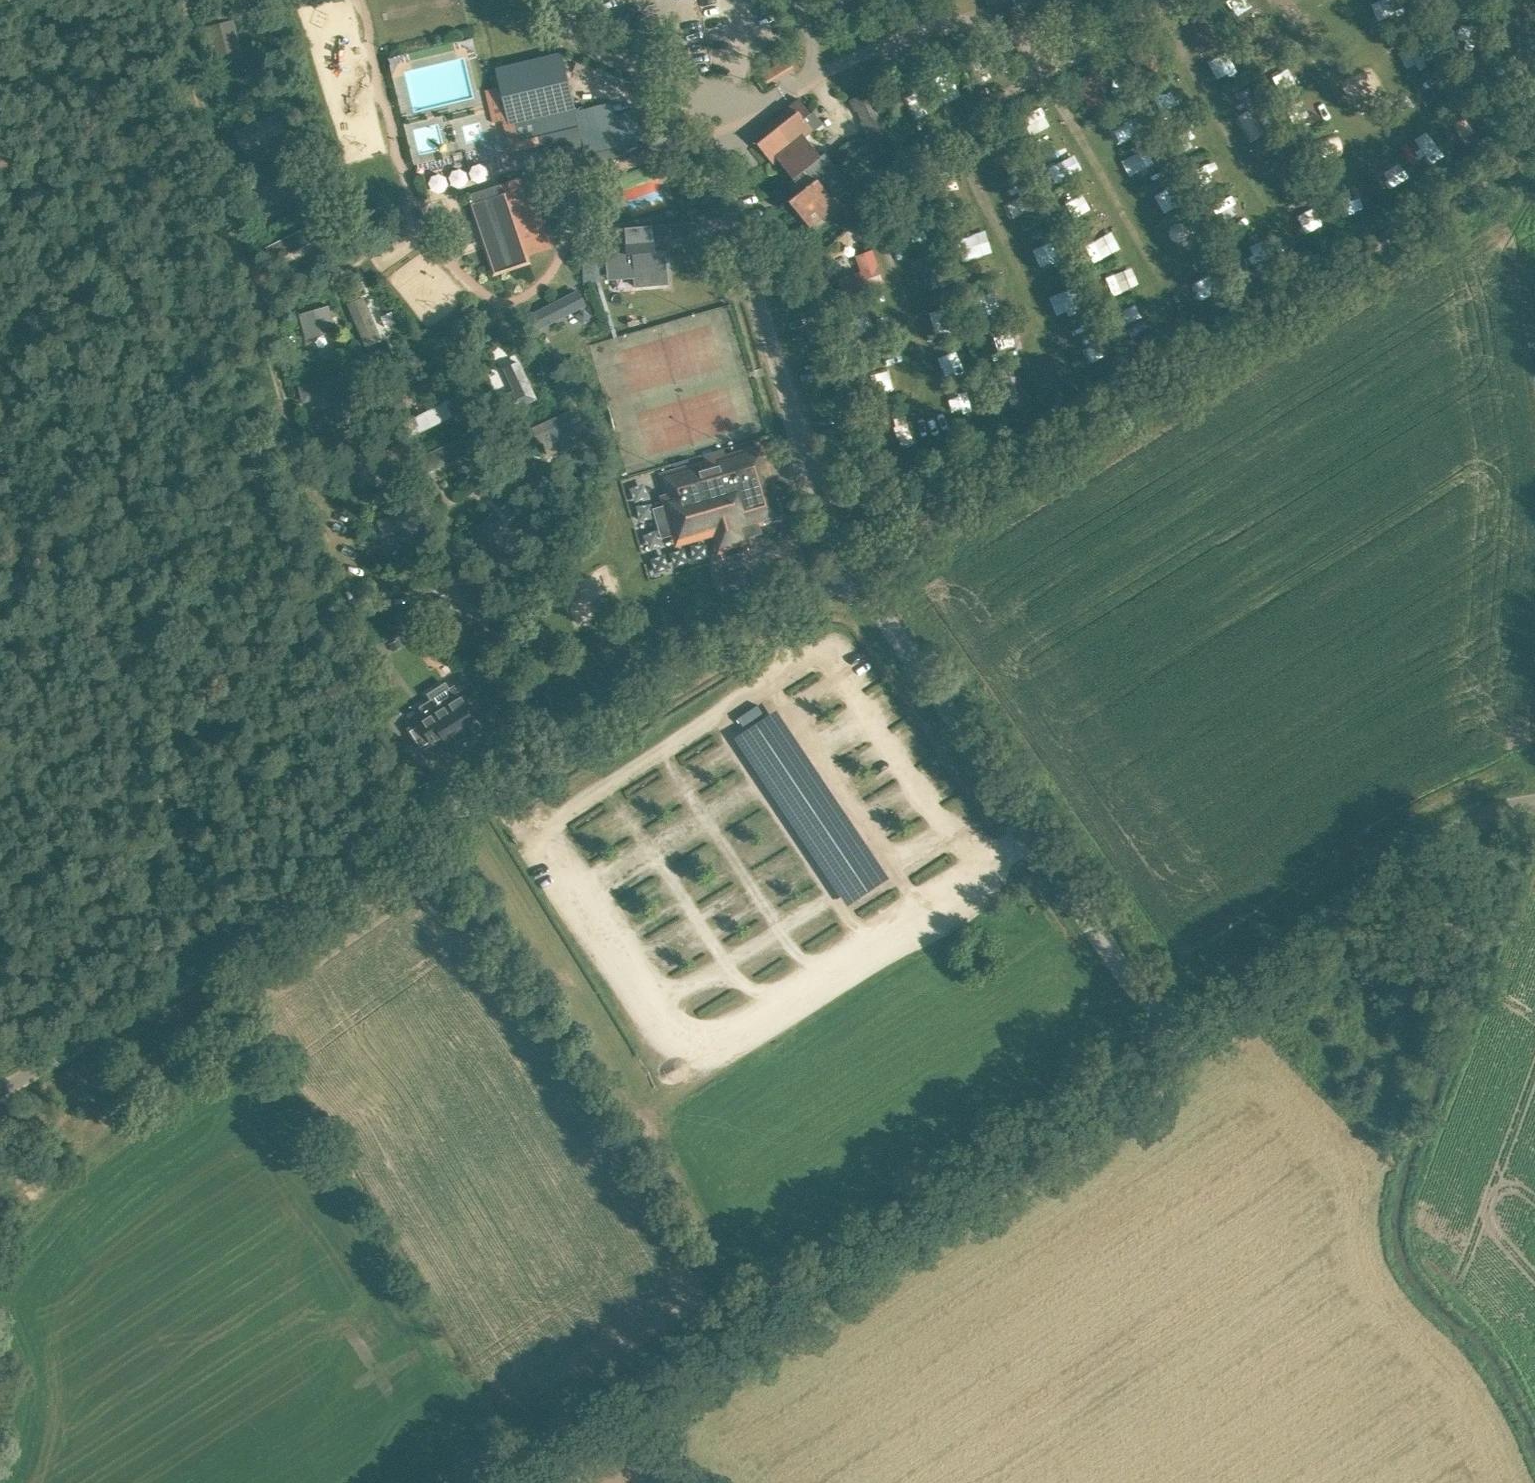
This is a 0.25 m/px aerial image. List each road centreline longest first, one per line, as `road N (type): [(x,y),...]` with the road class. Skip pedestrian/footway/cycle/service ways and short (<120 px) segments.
road 1 (unclassified): [(0,1091),(847,572),(1145,998),(1172,1012),(1209,999),(1455,826),(1534,807)]
road 2 (track): [(479,1482),(945,1194),(1145,998)]
road 3 (track): [(1033,313),(960,143),(967,120),(1014,91)]
road 4 (track): [(967,120),(931,156),(886,237),(909,326)]
road 5 (track): [(1156,8),(1259,200)]
road 6 (track): [(1117,207),(1051,88)]

